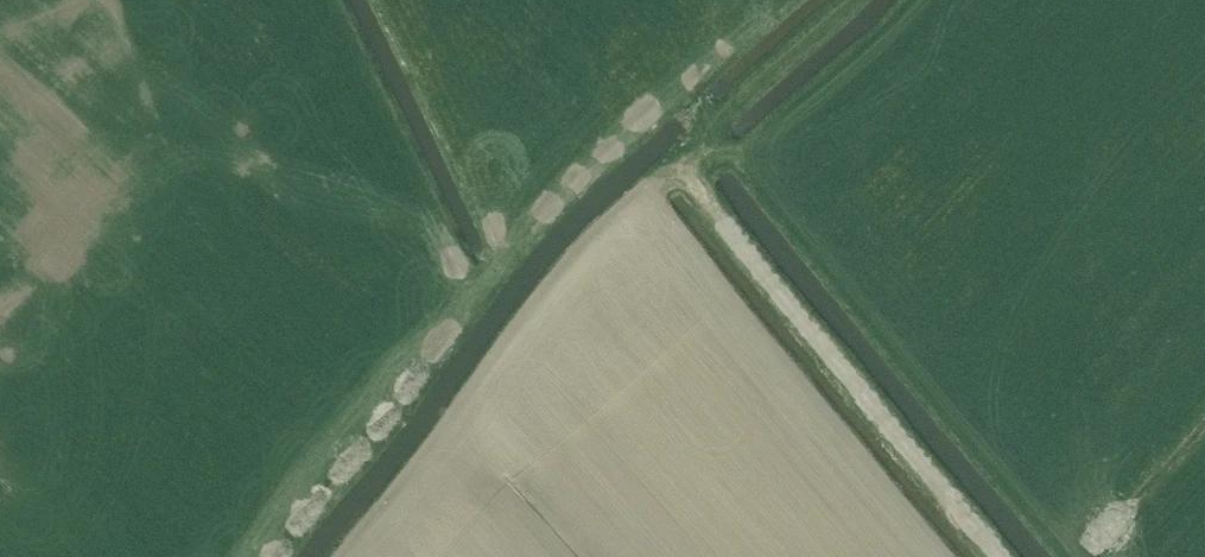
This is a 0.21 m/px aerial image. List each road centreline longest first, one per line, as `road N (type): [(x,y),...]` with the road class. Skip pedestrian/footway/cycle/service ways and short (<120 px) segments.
road 1 (track): [(850,0),(729,105),(689,163),(695,183),(1001,556)]

